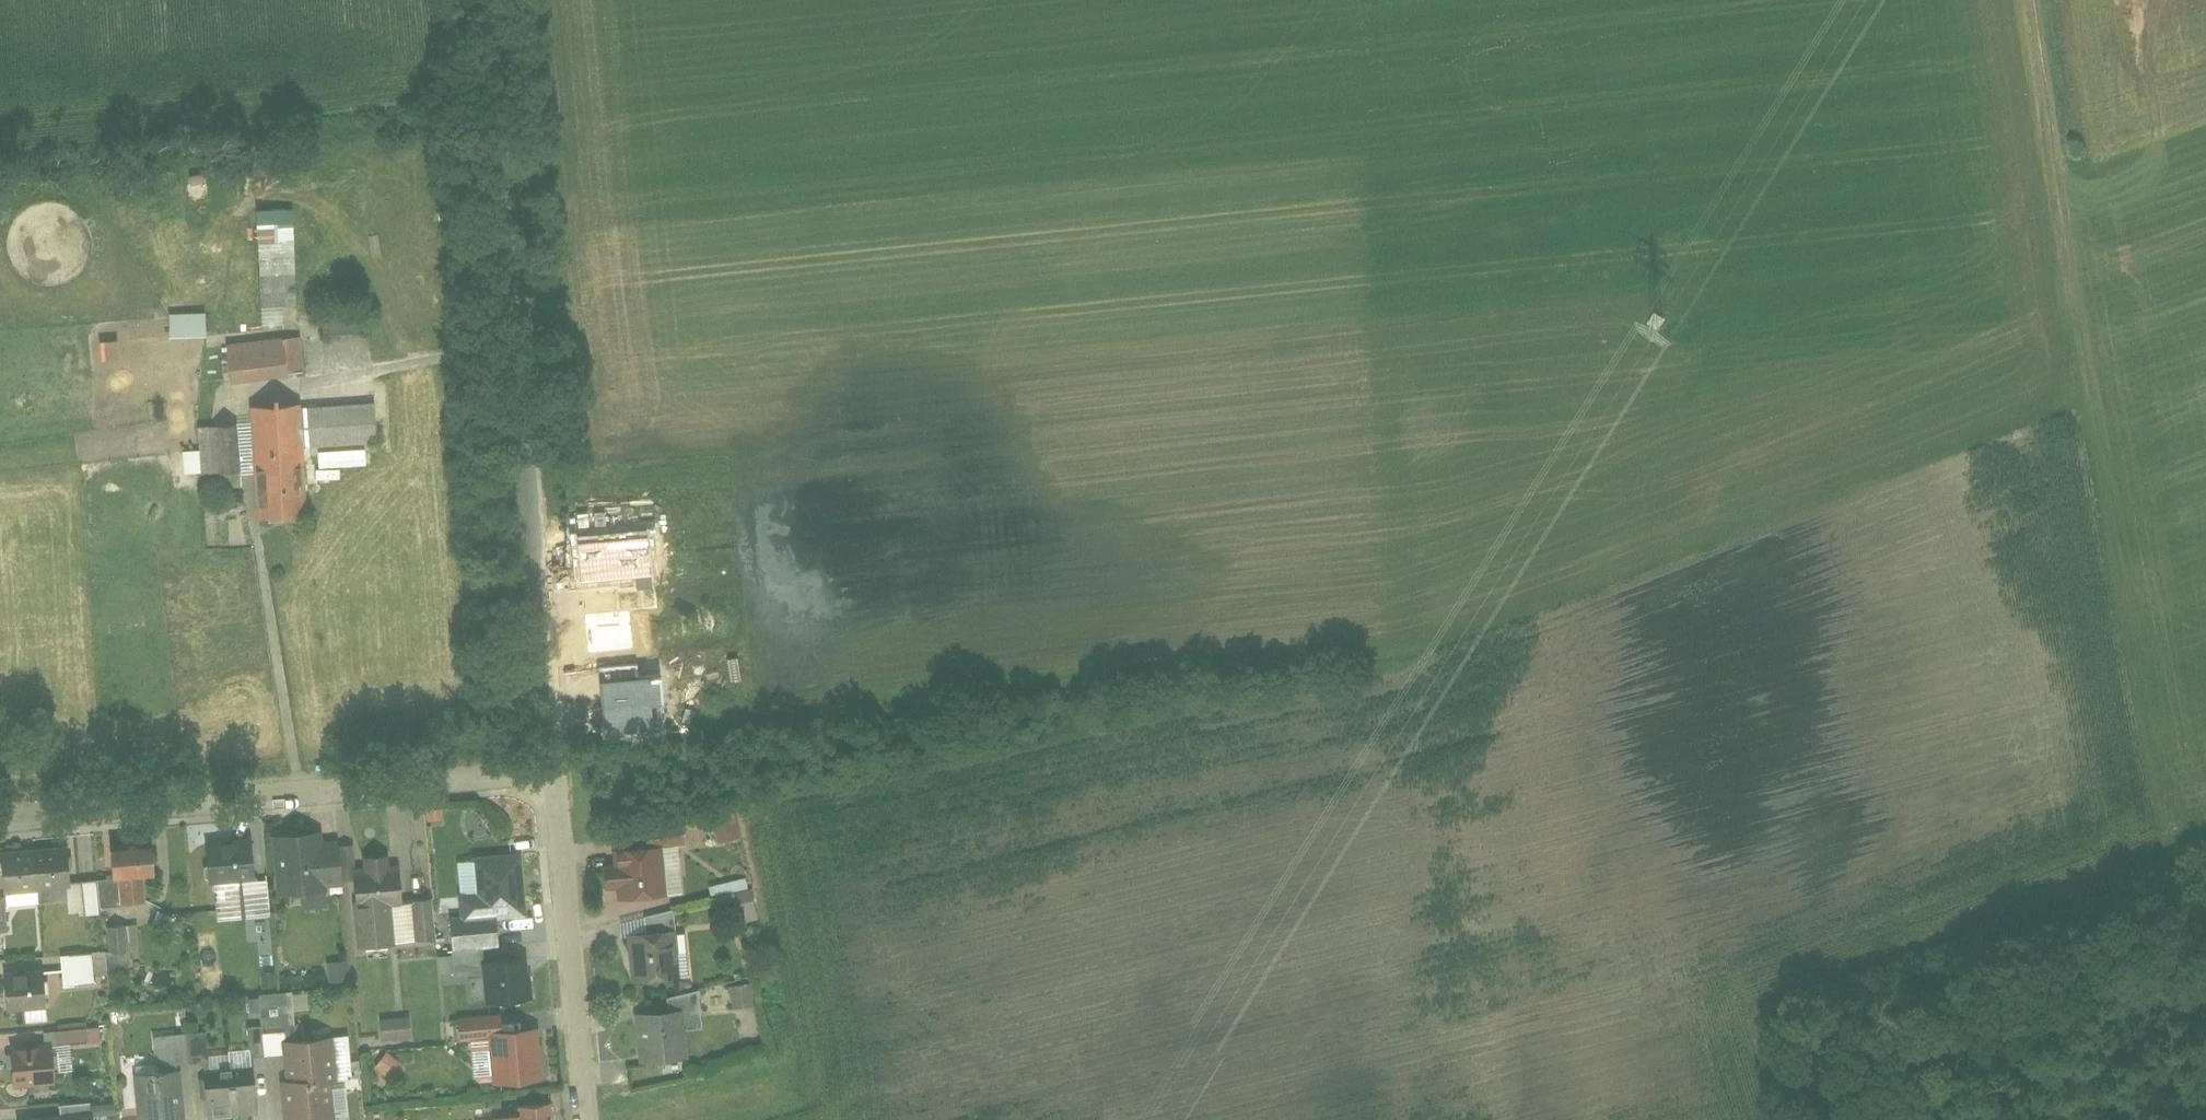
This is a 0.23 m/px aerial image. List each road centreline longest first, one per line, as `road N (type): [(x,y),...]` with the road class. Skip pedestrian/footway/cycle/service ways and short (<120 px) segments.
road 1 (residential): [(553,770),(560,738),(490,0)]
road 2 (residential): [(553,770),(0,820)]
road 3 (residential): [(586,1119),(553,770)]

